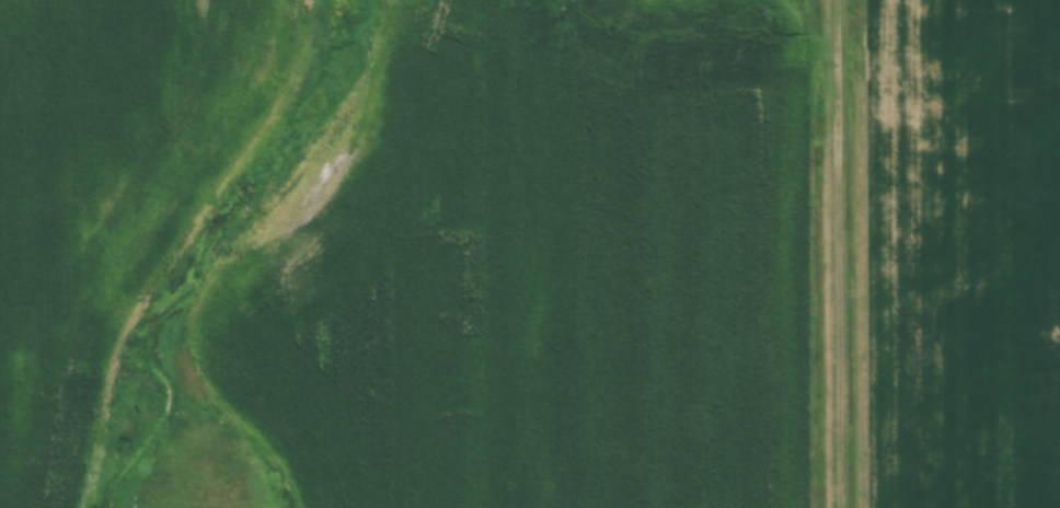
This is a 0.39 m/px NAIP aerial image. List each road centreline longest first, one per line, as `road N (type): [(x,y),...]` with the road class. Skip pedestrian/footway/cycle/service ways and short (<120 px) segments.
road 1 (residential): [(837,507),(833,0)]

